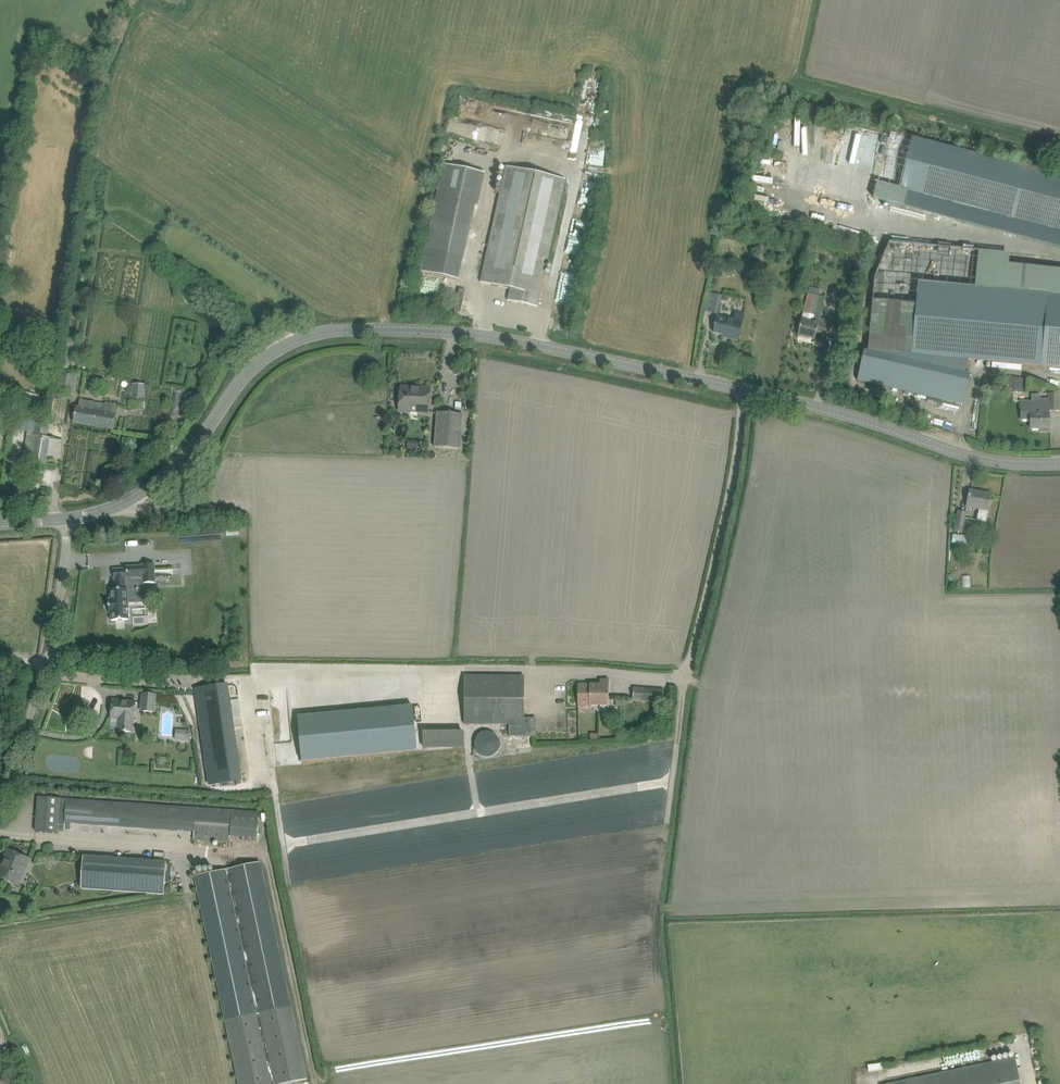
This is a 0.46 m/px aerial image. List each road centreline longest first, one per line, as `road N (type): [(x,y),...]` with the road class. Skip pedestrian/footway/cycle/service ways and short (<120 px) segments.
road 1 (tertiary): [(68,518),(112,508),(159,480),(264,358),(325,332),(476,335),(745,391)]
road 2 (unclassified): [(464,669),(686,676),(725,516),(745,391)]
road 3 (track): [(686,676),(656,924),(664,1014)]
road 4 (tertiary): [(745,391),(980,458),(1059,463)]
road 5 (unclassified): [(48,663),(68,518)]
road 6 (unclassified): [(0,788),(48,663)]

